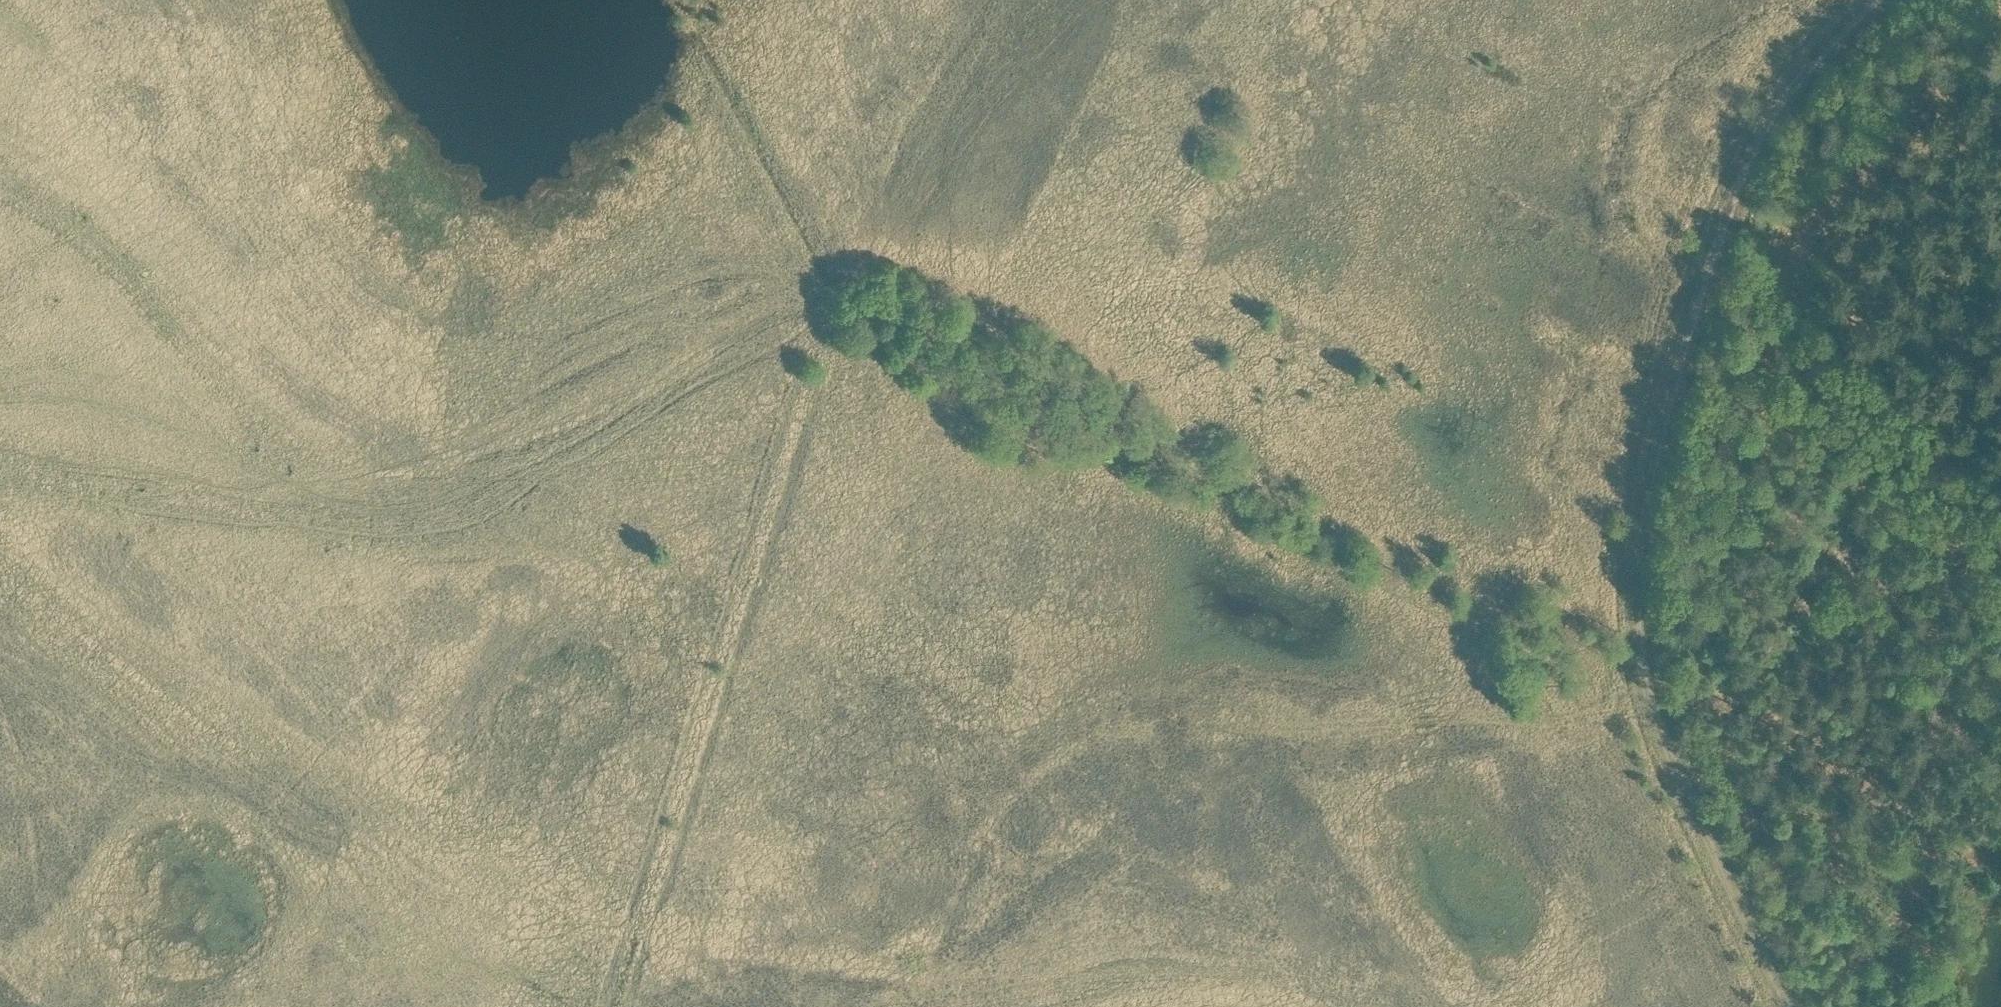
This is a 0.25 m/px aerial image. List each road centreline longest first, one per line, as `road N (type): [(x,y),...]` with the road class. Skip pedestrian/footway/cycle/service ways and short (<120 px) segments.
road 1 (track): [(1881,0),(1774,111),(1741,175),(1654,461),(1634,583),(1652,698),(1792,1006)]

